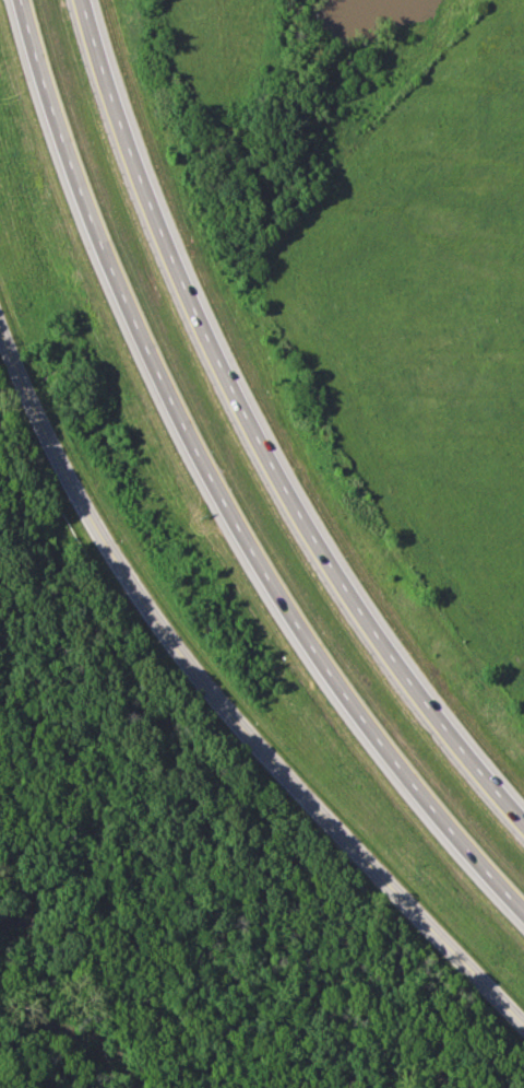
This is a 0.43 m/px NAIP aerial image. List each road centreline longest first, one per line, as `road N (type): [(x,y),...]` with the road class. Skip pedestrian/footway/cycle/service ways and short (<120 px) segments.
road 1 (motorway): [(26,0),(58,124),(102,243),(200,454),(281,597),(523,901)]
road 2 (motorway): [(523,815),(460,748),(359,618),(279,489),(144,198),(82,0)]
road 3 (tertiary): [(523,1021),(206,687),(162,629),(52,456),(0,341)]

